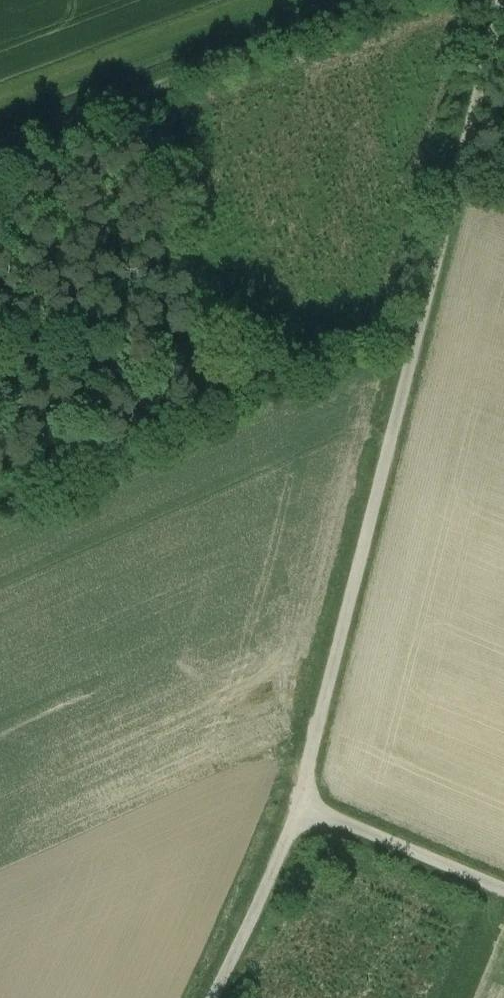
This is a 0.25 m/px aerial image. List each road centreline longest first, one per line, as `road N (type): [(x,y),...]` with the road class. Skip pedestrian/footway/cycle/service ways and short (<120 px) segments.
road 1 (track): [(503,0),(298,804),(203,997)]
road 2 (track): [(0,146),(408,0)]
road 3 (track): [(298,804),(503,889)]

